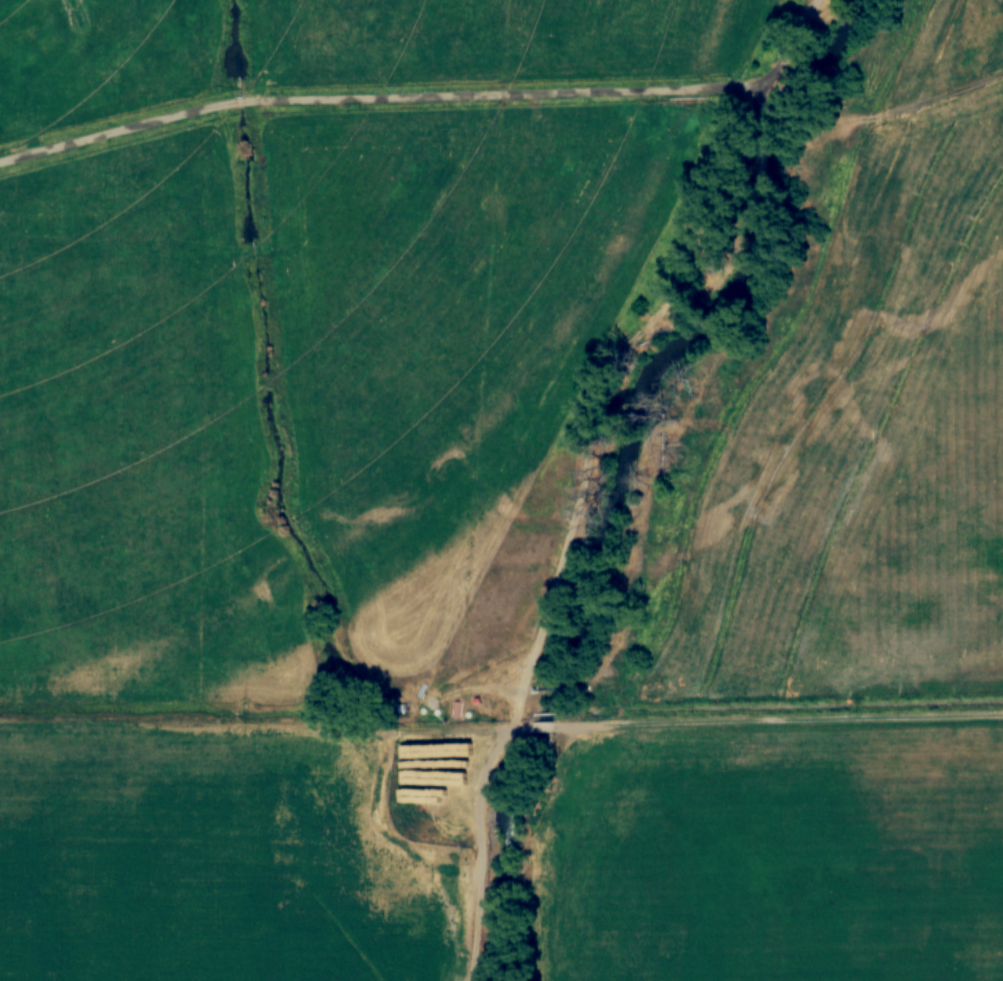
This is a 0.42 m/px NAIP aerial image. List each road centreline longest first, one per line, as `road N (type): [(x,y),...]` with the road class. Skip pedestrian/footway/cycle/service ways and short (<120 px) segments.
road 1 (track): [(864,124),(1002,77)]

